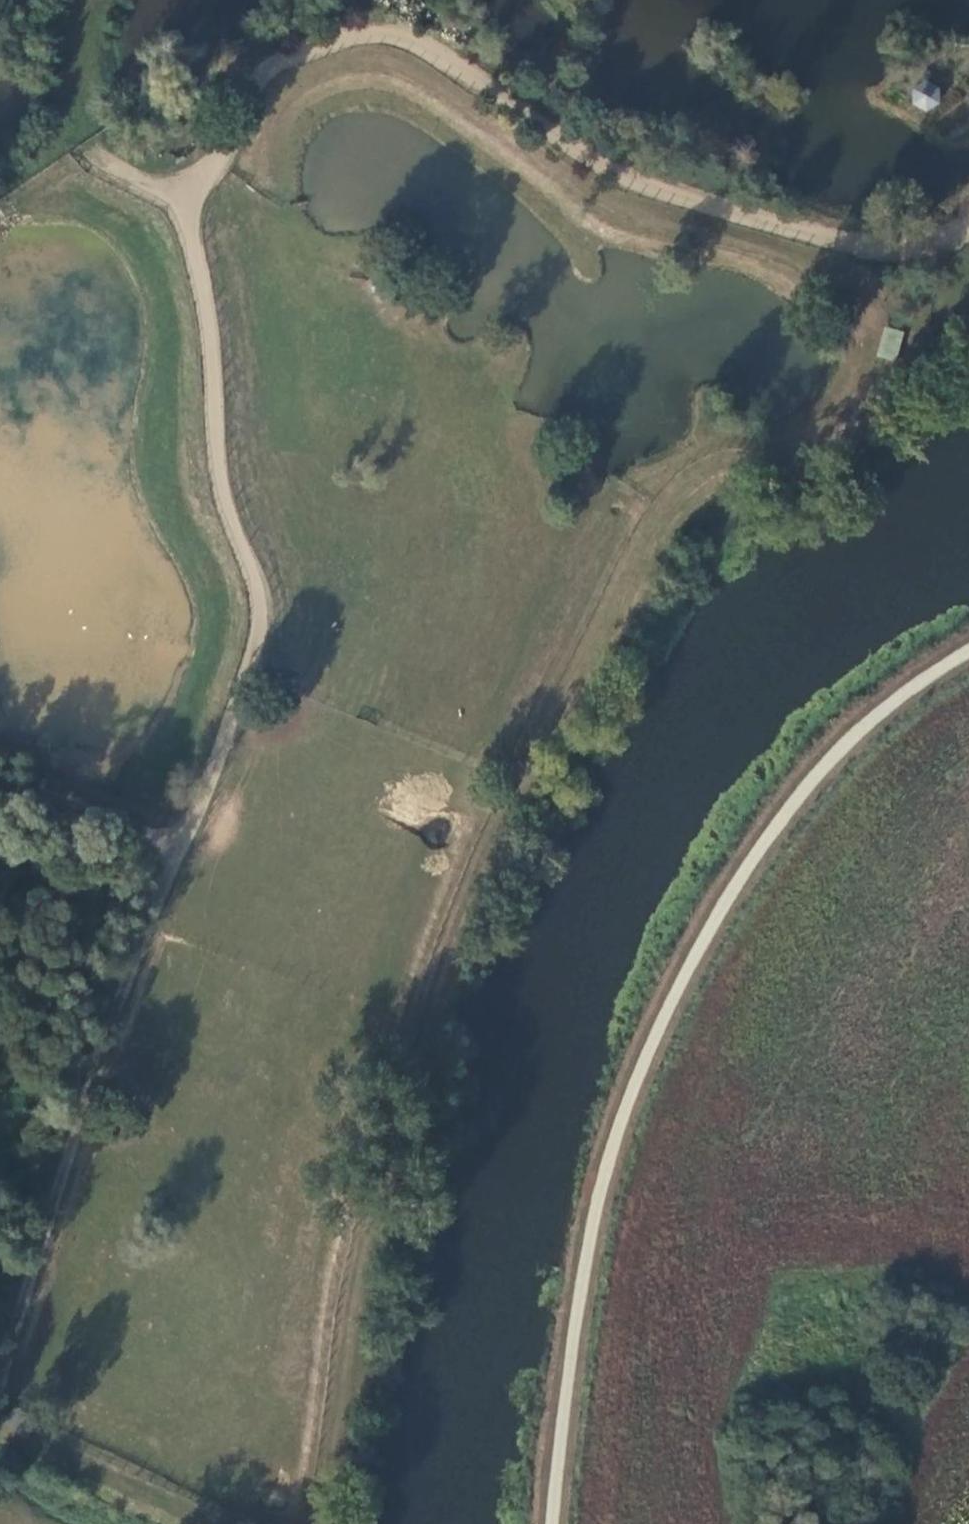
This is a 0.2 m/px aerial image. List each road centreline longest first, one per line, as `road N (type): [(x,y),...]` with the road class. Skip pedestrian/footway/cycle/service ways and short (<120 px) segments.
road 1 (track): [(968,240),(954,249),(821,248),(602,180),(401,46),(349,38),(267,72),(195,227),(208,445),(264,613),(0,1372)]
road 2 (track): [(194,829),(0,789)]

